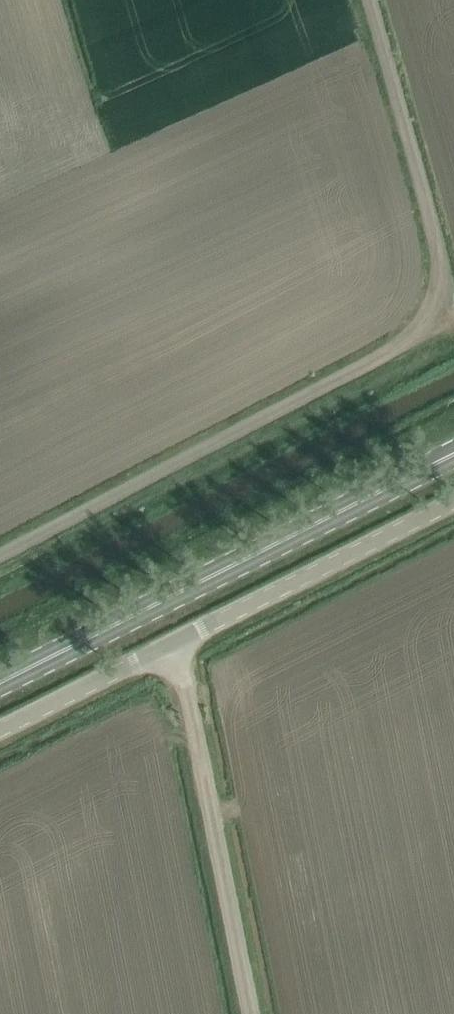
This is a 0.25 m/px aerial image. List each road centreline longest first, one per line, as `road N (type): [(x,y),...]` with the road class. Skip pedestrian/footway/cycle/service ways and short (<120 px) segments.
road 1 (track): [(0,554),(401,342),(436,310),(446,272),(370,0)]
road 2 (unclassified): [(0,730),(453,499)]
road 3 (primary): [(0,682),(453,458)]
road 4 (track): [(254,1013),(186,685),(167,646)]

